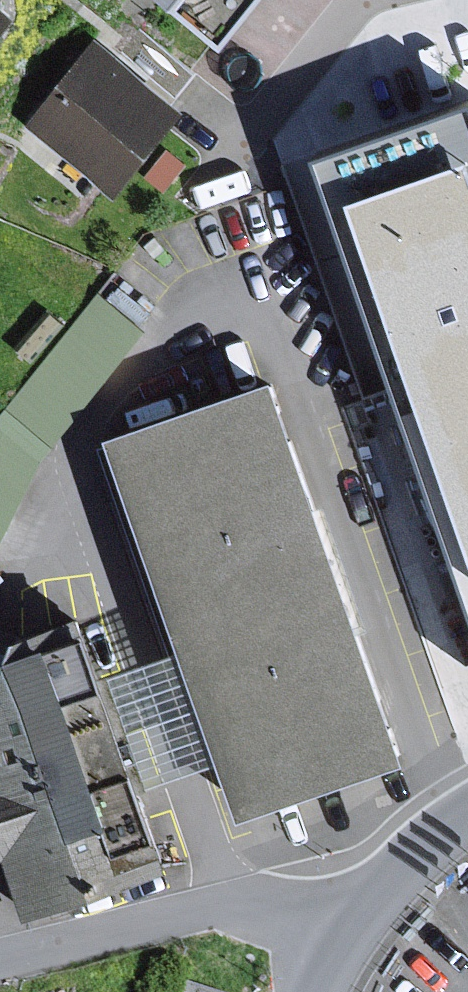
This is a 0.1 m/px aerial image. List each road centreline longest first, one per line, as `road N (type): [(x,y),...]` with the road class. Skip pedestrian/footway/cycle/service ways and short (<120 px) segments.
road 1 (unclassified): [(0,960),(227,906),(342,929)]
road 2 (residential): [(361,0),(254,139)]
road 3 (residential): [(342,929),(467,814)]

